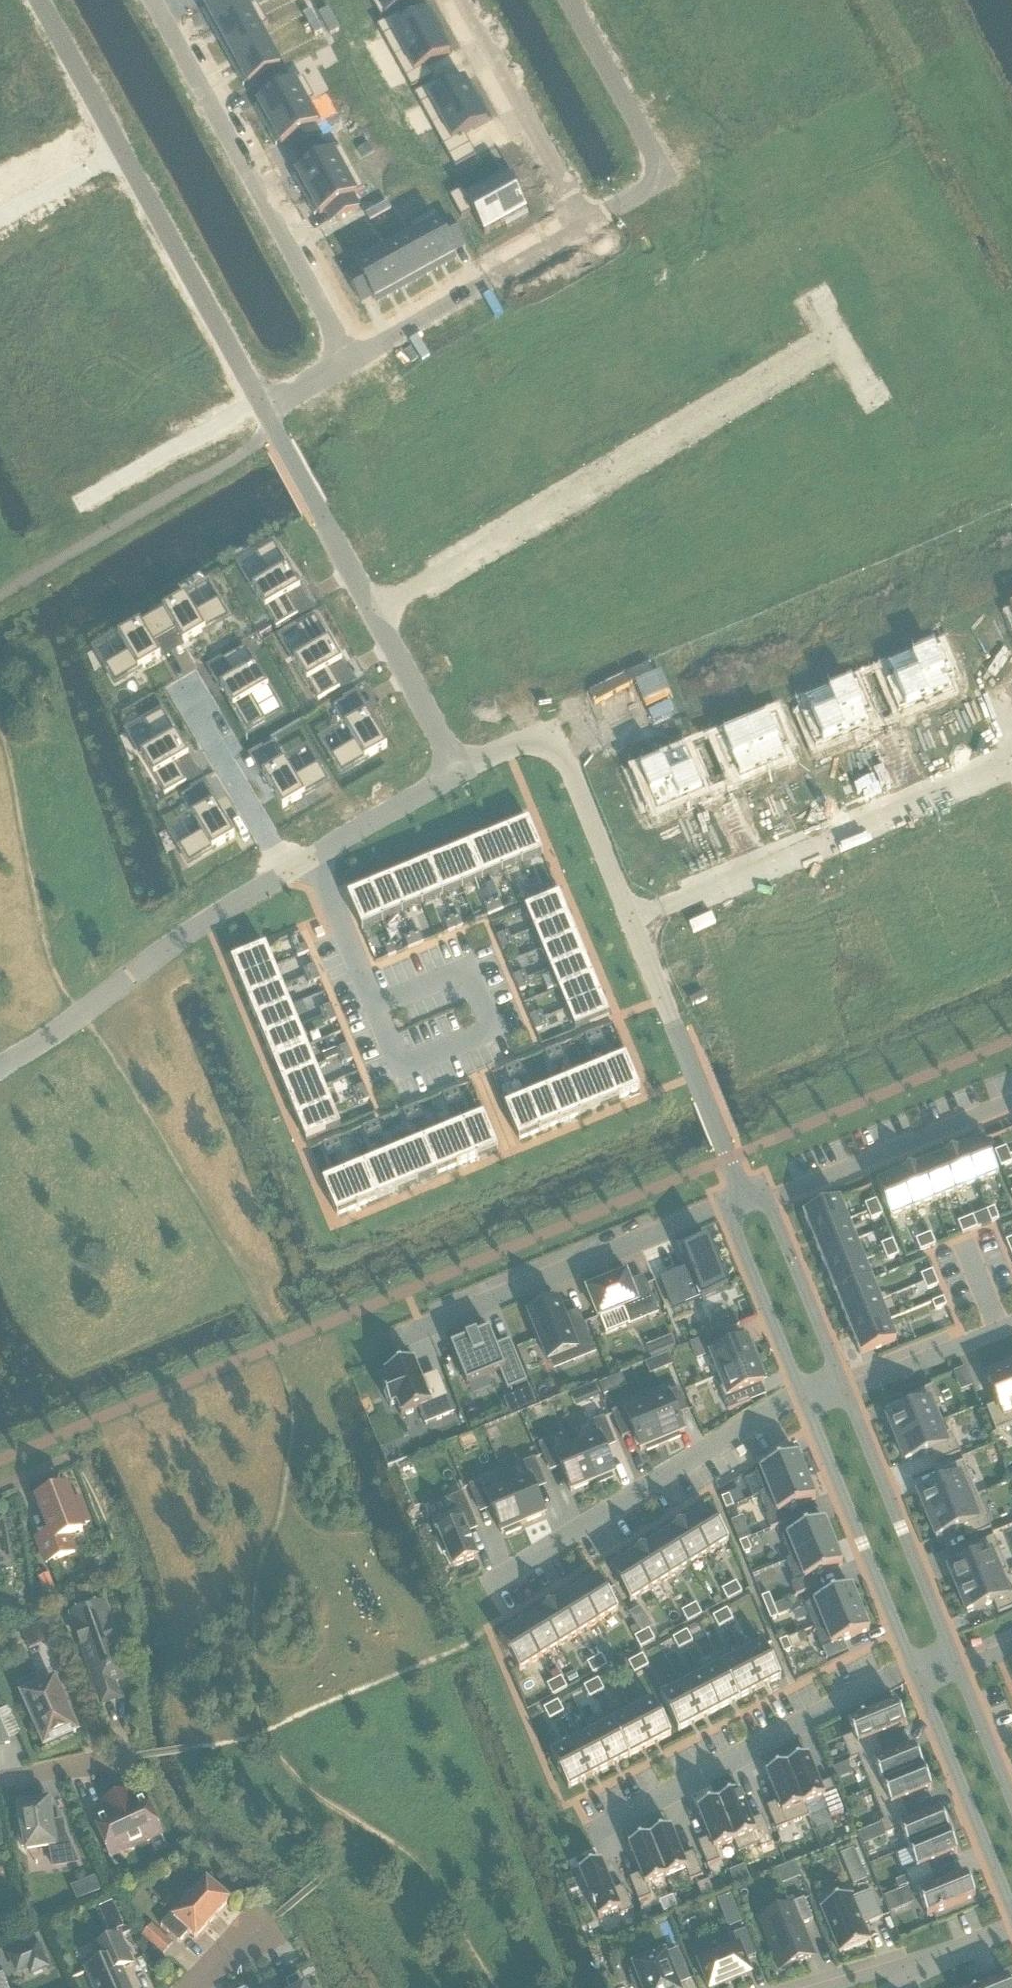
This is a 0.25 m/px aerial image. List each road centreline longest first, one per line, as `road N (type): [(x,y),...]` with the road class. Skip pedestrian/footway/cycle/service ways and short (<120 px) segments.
road 1 (unclassified): [(374,613),(837,340)]
road 2 (unclassified): [(632,921),(1011,763)]
road 3 (residential): [(161,14),(352,358)]
road 4 (residential): [(803,1389),(488,1582)]
road 5 (residential): [(912,1661),(593,1833)]
road 6 (residential): [(726,1204),(397,1340)]
road 7 (unclassified): [(12,1059),(287,871)]
road 8 (residential): [(959,1667),(845,1390)]
road 9 (unclassified): [(632,921),(744,1197)]
road 10 (unclassified): [(460,773),(528,741),(558,747),(632,921)]
road 11 (residential): [(588,222),(667,177),(568,0)]
road 12 (residential): [(803,1389),(912,1661)]
road 13 (unclassified): [(256,400),(120,151)]
road 14 (residential): [(352,358),(588,222)]
road 15 (residential): [(768,1201),(1011,1102)]
road 16 (residential): [(466,0),(588,222)]
road 17 (residential): [(920,1681),(1011,1908)]
road 18 (residential): [(375,1007),(401,1069),(495,1031),(469,968)]
road 19 (unclassified): [(374,613),(262,410)]
road 20 (residential): [(845,1390),(768,1201)]
road 21 (residential): [(287,871),(186,695)]
road 22 (residential): [(81,502),(256,400)]
road 23 (residential): [(726,1204),(803,1389)]
road 24 (unclassified): [(460,773),(374,613)]
road 25 (residential): [(1011,1326),(845,1390)]
road 26 (unclassified): [(120,151),(36,0)]
road 27 (unclassified): [(310,857),(460,773)]
road 28 (residential): [(310,857),(375,1007)]
road 29 (residential): [(1011,1798),(959,1667)]
road 30 (residential): [(0,1779),(139,1757)]
road 31 (residential): [(120,151),(0,217)]
road 32 (residential): [(947,1953),(829,1987)]

